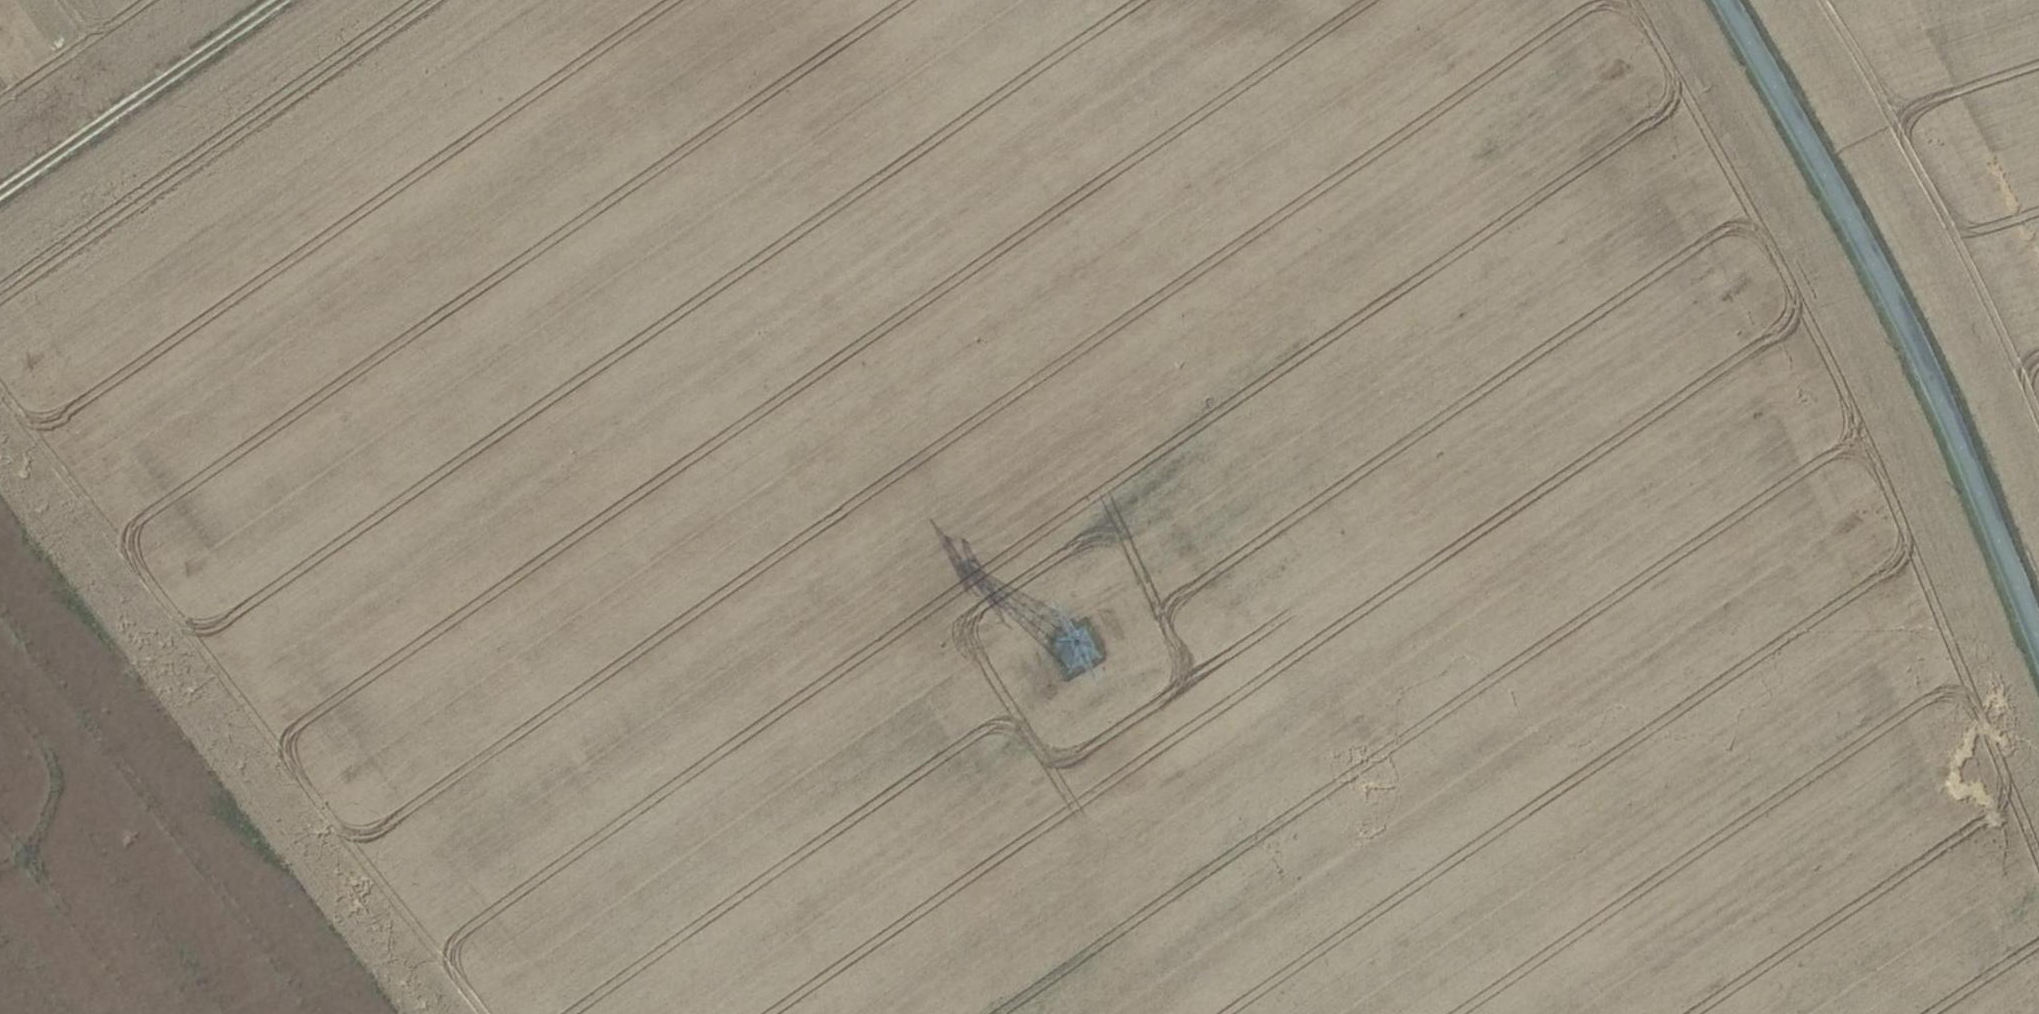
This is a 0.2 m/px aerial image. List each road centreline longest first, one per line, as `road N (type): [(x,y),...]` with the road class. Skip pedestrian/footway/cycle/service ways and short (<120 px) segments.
road 1 (tertiary): [(2038,632),(1932,371),(1724,0)]

